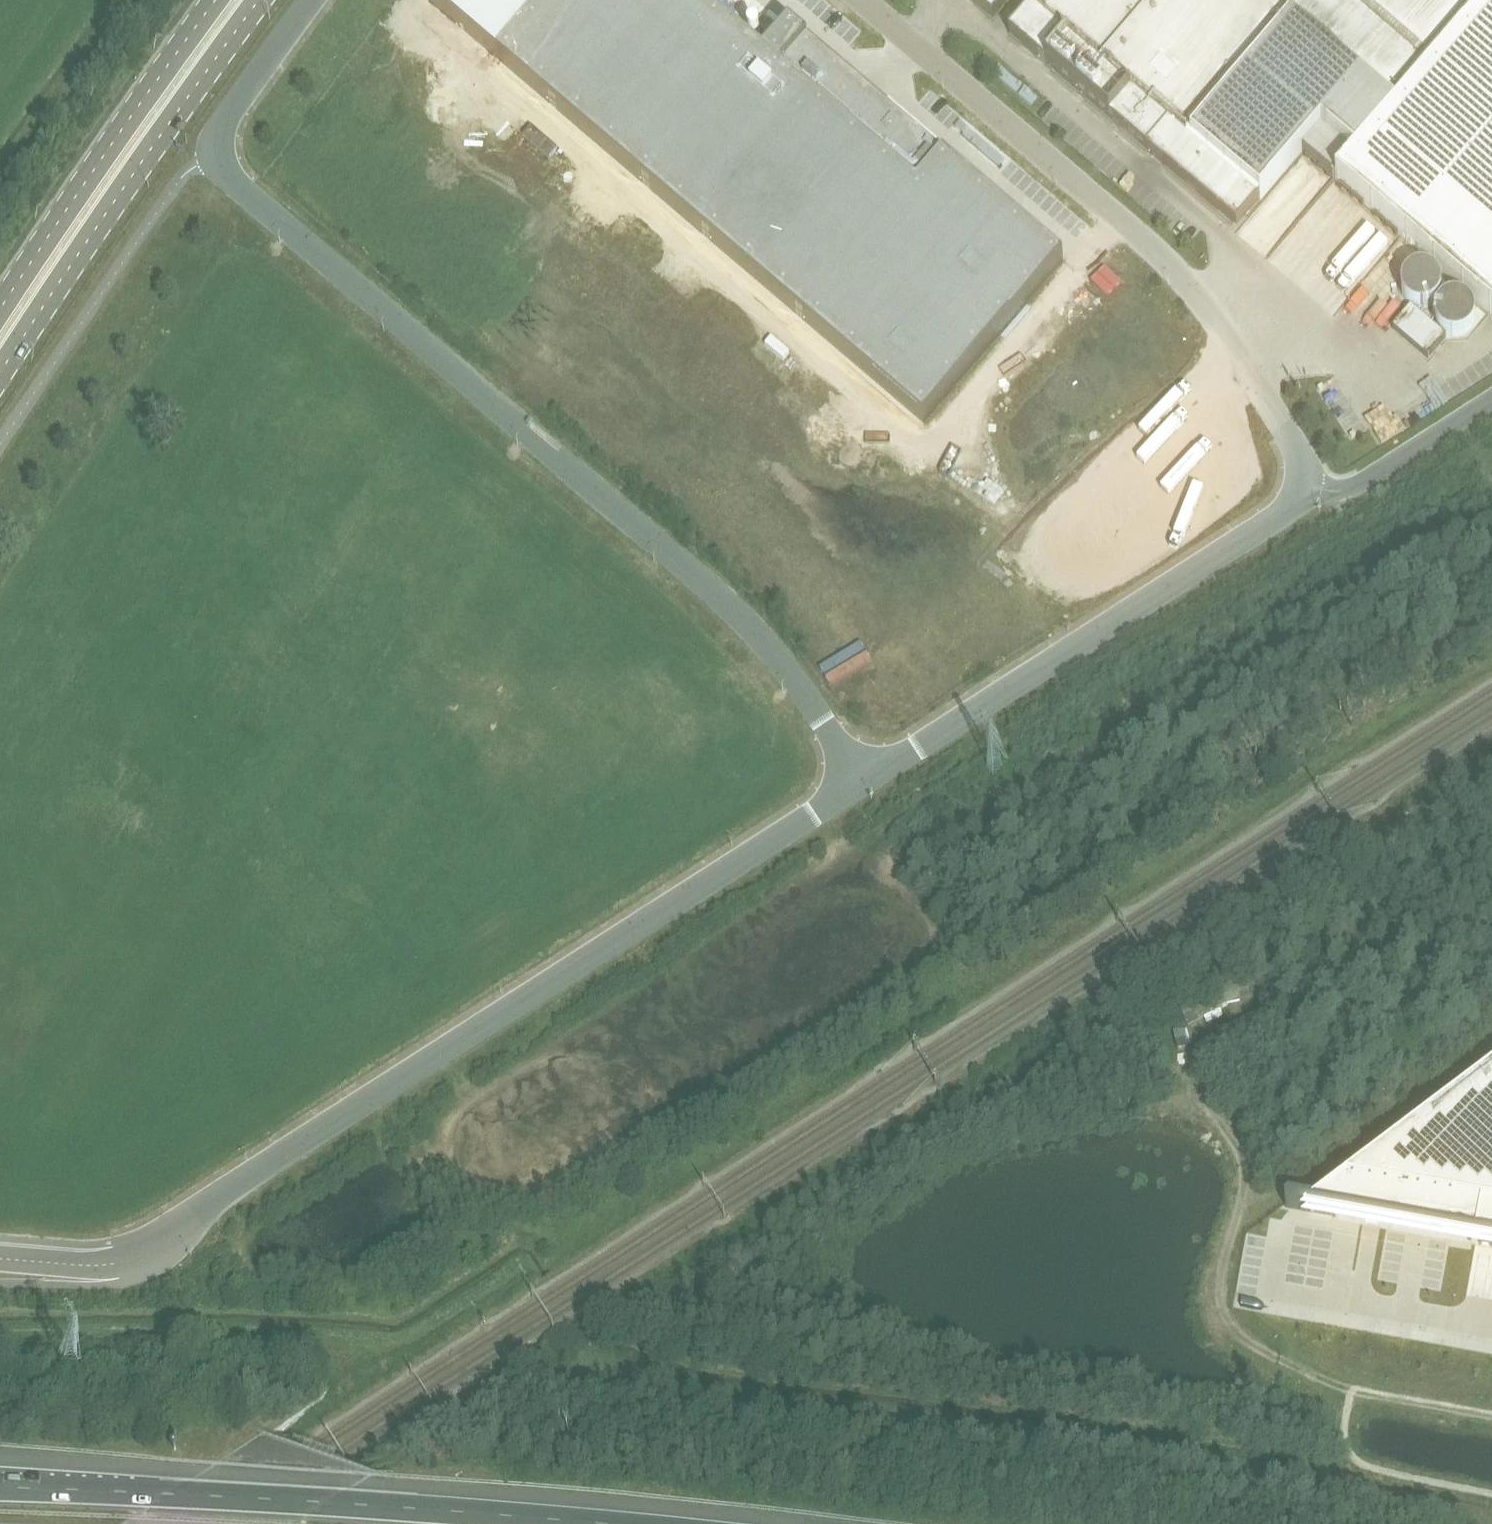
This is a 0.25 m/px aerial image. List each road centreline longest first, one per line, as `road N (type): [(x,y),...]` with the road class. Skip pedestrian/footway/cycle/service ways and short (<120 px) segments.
road 1 (unclassified): [(861,782),(138,1251),(105,1265),(0,1258)]
road 2 (unclassified): [(210,159),(741,619),(781,658),(861,782)]
road 3 (unclassified): [(1305,489),(1294,440),(1216,309),(1170,251),(863,0)]
road 4 (motorway): [(660,1523),(0,1487)]
road 5 (unclassified): [(1305,489),(1288,511),(861,782)]
road 6 (primary): [(0,372),(258,0)]
road 7 (primary): [(214,0),(0,311)]
road 8 (unclassified): [(1491,399),(1352,487),(1305,489)]
road 9 (unclassified): [(210,159),(212,134),(309,0)]

